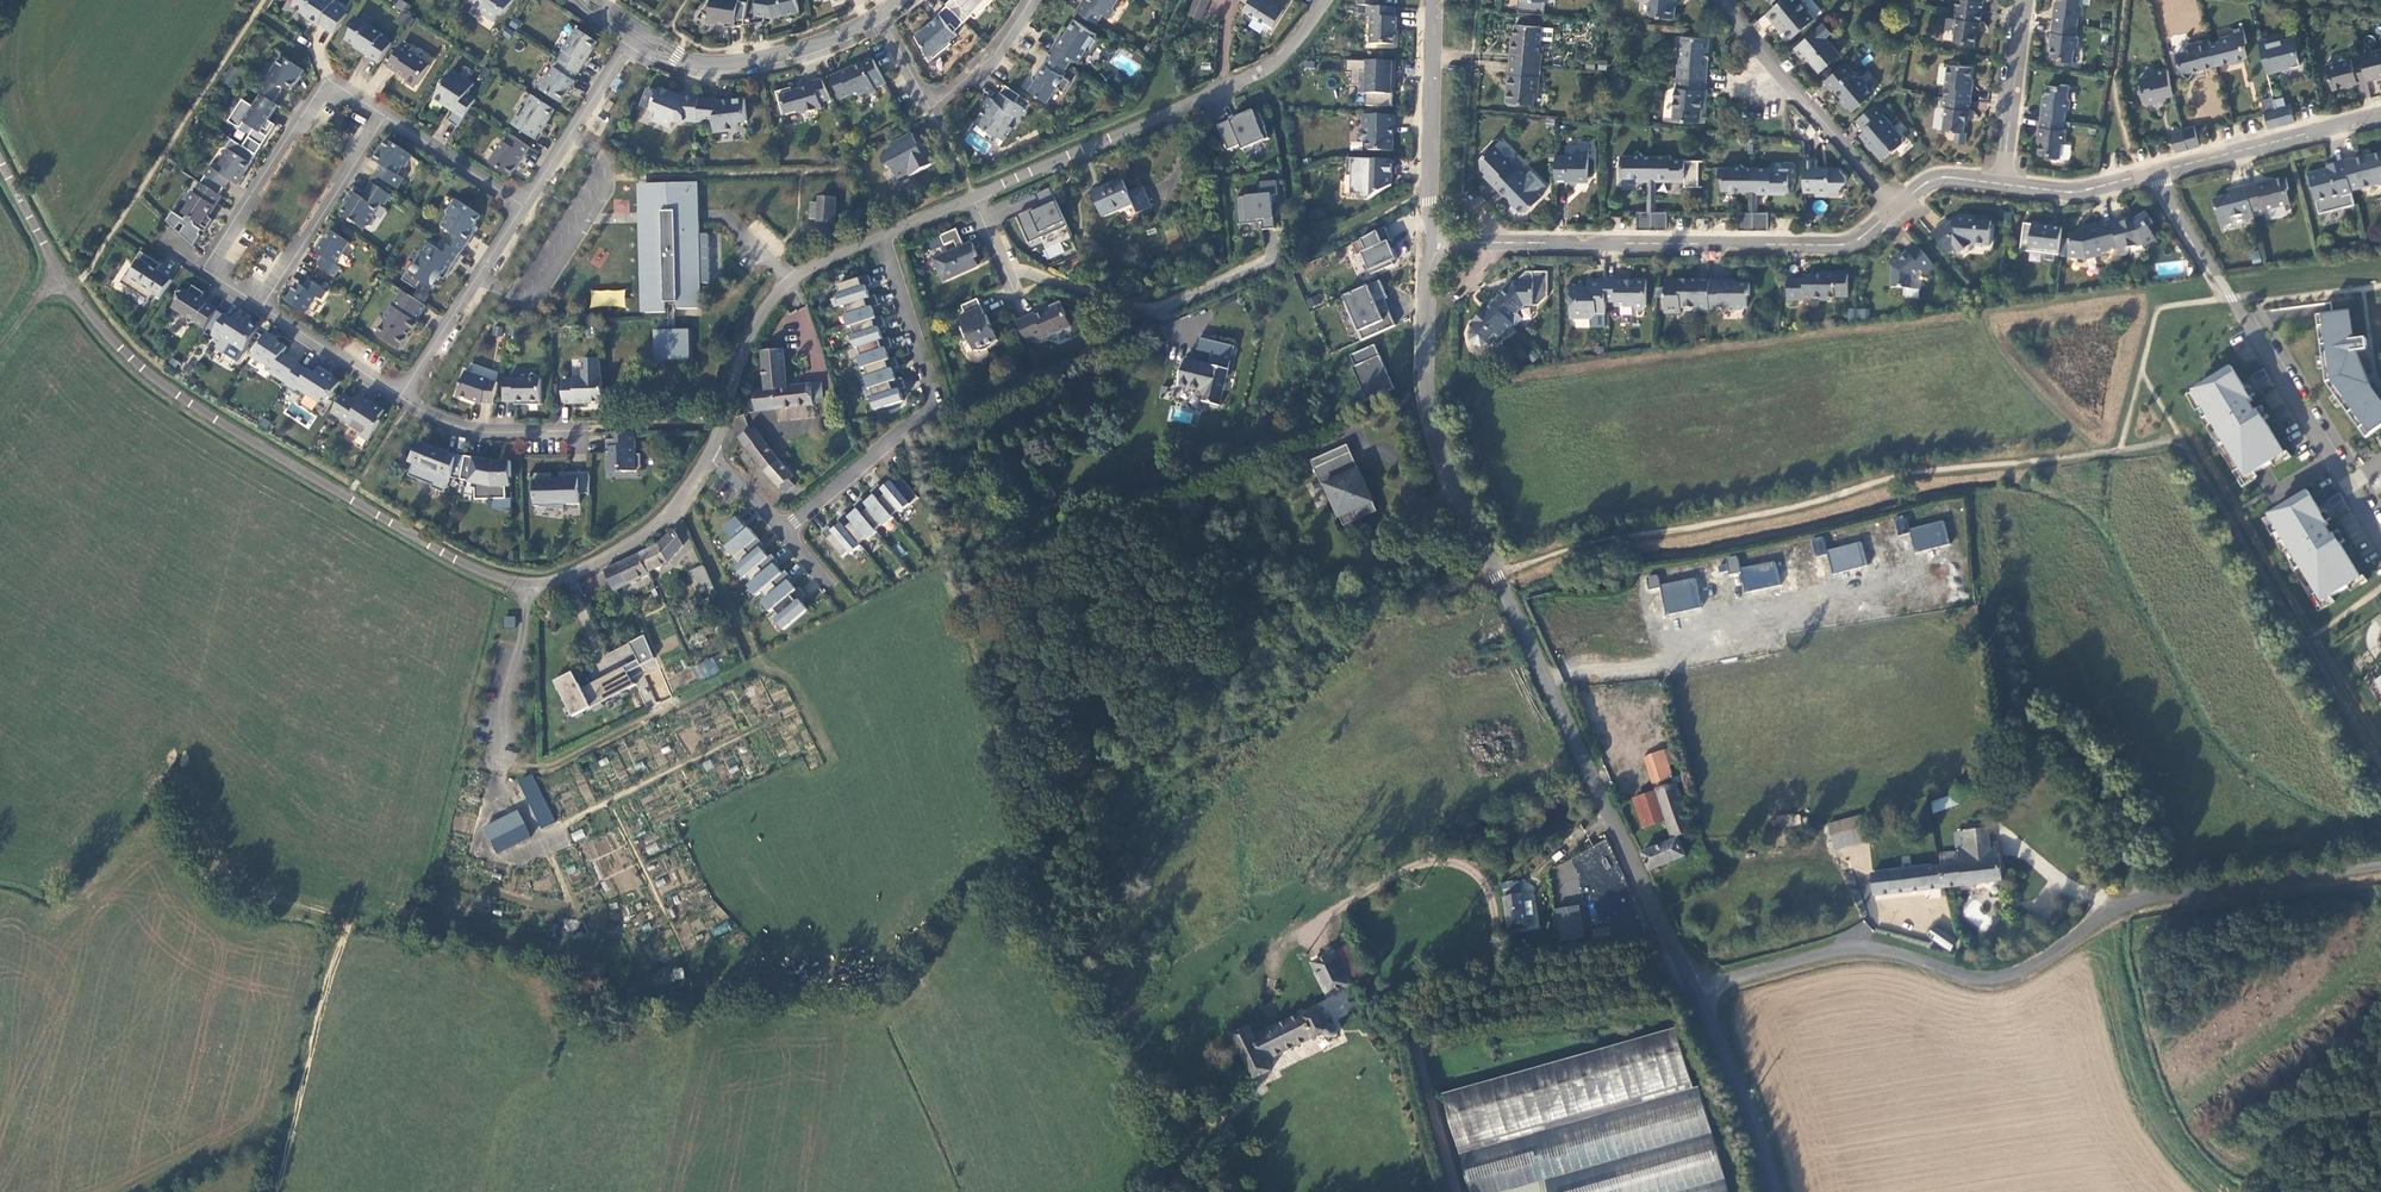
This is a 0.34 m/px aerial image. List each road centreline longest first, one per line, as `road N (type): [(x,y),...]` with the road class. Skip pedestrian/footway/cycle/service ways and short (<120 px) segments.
road 1 (unclassified): [(2380,867),(2122,904),(2004,976),(1976,978),(1869,946),(1833,949),(1695,990)]
road 2 (unclassified): [(532,586),(482,573),(157,380),(59,275),(0,161)]
road 3 (residential): [(1427,239),(1838,246),(1857,240),(1897,206)]
road 4 (unclassified): [(1695,990),(1497,574)]
road 5 (unclassified): [(1326,0),(1268,68),(969,201)]
road 6 (residential): [(884,238),(932,405),(784,529)]
road 7 (residential): [(1497,574),(1444,464),(1429,414),(1427,239)]
road 8 (residential): [(205,266),(329,80),(390,116)]
road 9 (residential): [(1897,206),(1726,0)]
road 10 (residential): [(881,13),(797,50),(718,61),(676,54),(639,30)]
road 11 (residential): [(1427,239),(1434,0)]
road 12 (residential): [(2153,174),(2380,116)]
road 13 (residential): [(524,201),(399,396)]
road 14 (residential): [(260,304),(390,116)]
road 15 (unclassified): [(707,455),(663,520),(584,569),(532,586)]
road 16 (residential): [(2351,485),(2231,299)]
road 17 (unclassified): [(1776,1191),(1749,1104),(1695,990)]
road 18 (residential): [(639,30),(524,201)]
road 19 (residential): [(399,396),(453,424),(488,430),(589,428)]
road 20 (unclassified): [(791,281),(752,331),(707,455)]
road 21 (unclassified): [(532,586),(496,769)]
road 22 (residential): [(2021,0),(2001,185)]
road 23 (residential): [(399,396),(260,304)]
road 24 (residential): [(390,116),(524,201)]
road 25 (residential): [(2001,185),(2079,193),(2153,174)]
road 26 (residential): [(1033,0),(981,70),(933,112)]
road 27 (residential): [(2153,174),(2231,299)]

